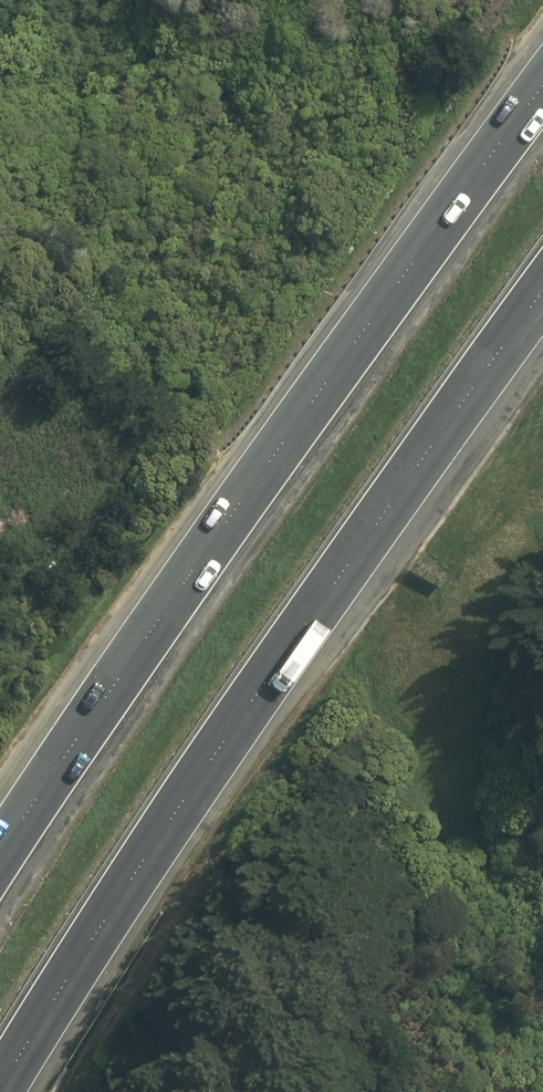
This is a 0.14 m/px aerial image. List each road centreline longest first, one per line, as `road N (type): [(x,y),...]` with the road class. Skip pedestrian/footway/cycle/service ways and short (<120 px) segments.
road 1 (motorway): [(542,292),(258,693),(0,1090)]
road 2 (motorway): [(0,858),(151,632),(542,90)]

